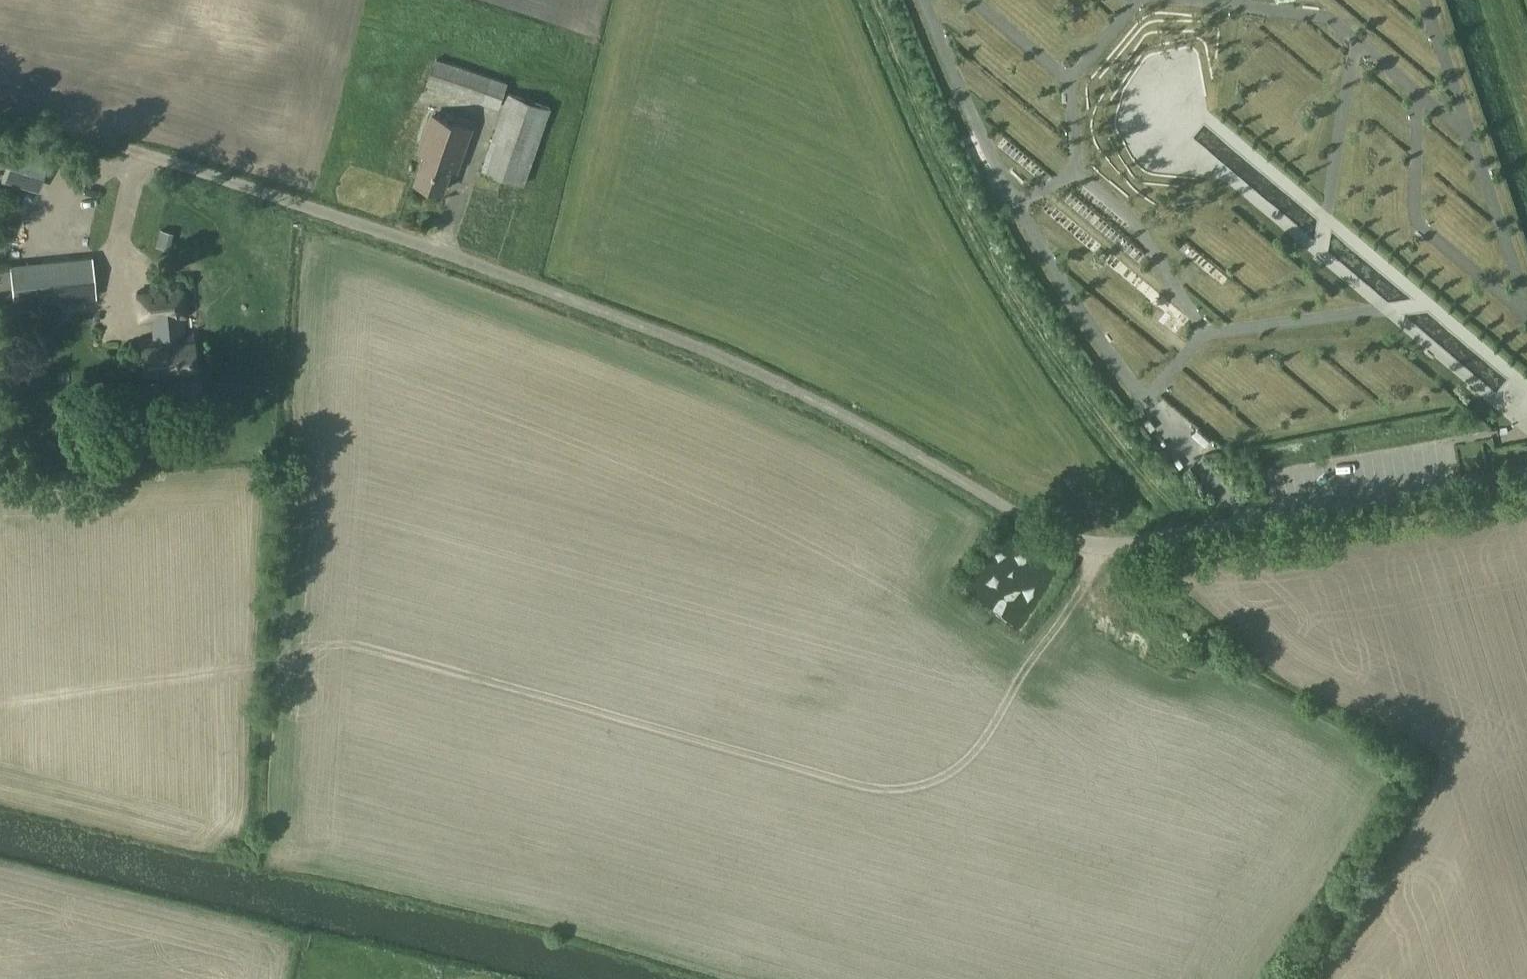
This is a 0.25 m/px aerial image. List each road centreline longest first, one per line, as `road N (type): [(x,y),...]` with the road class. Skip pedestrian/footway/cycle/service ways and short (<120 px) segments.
road 1 (unclassified): [(1526,470),(1148,544),(1093,542),(1029,524),(841,419),(556,293),(151,139)]

